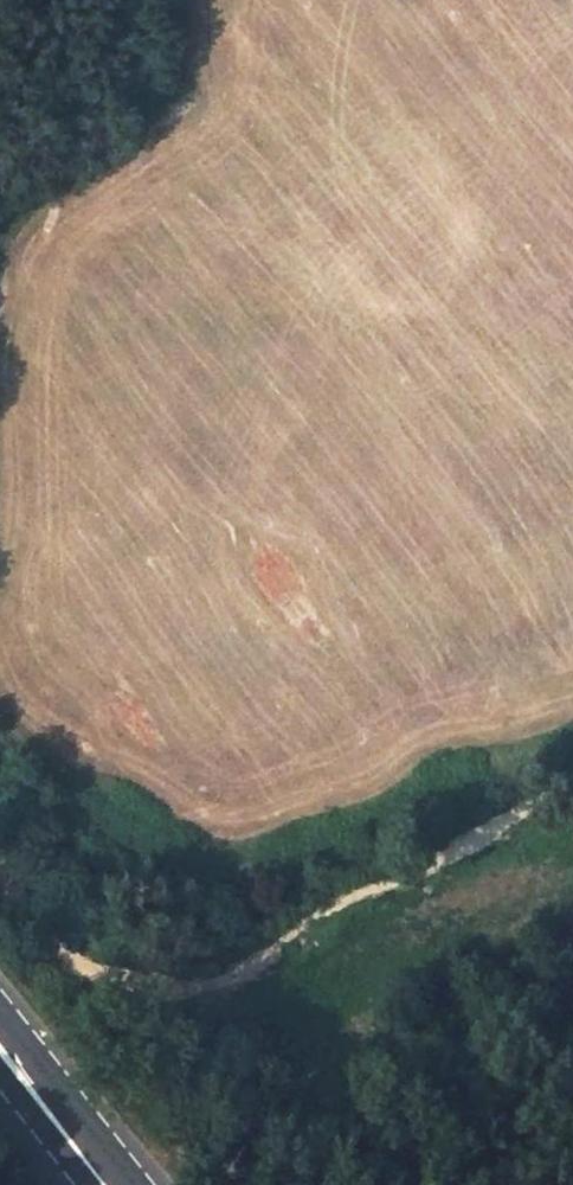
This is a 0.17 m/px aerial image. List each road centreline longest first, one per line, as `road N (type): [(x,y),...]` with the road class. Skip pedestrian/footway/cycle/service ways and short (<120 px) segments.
road 1 (primary): [(117,1184),(0,1038)]

